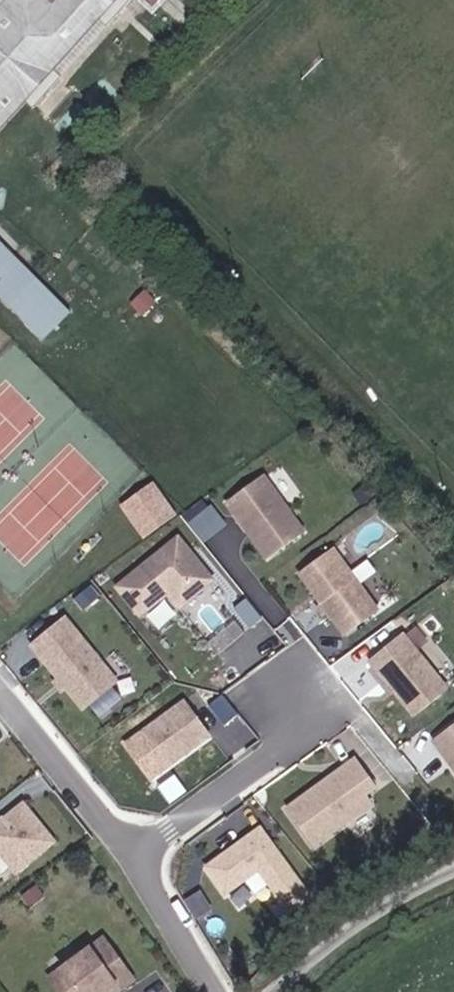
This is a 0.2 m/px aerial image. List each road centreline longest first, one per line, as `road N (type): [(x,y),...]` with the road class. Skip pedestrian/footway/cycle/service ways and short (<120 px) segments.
road 1 (residential): [(283,747),(341,706),(303,651),(245,691)]
road 2 (residential): [(0,692),(132,851)]
road 3 (residential): [(132,851),(283,747)]
road 4 (residential): [(132,851),(212,991)]

